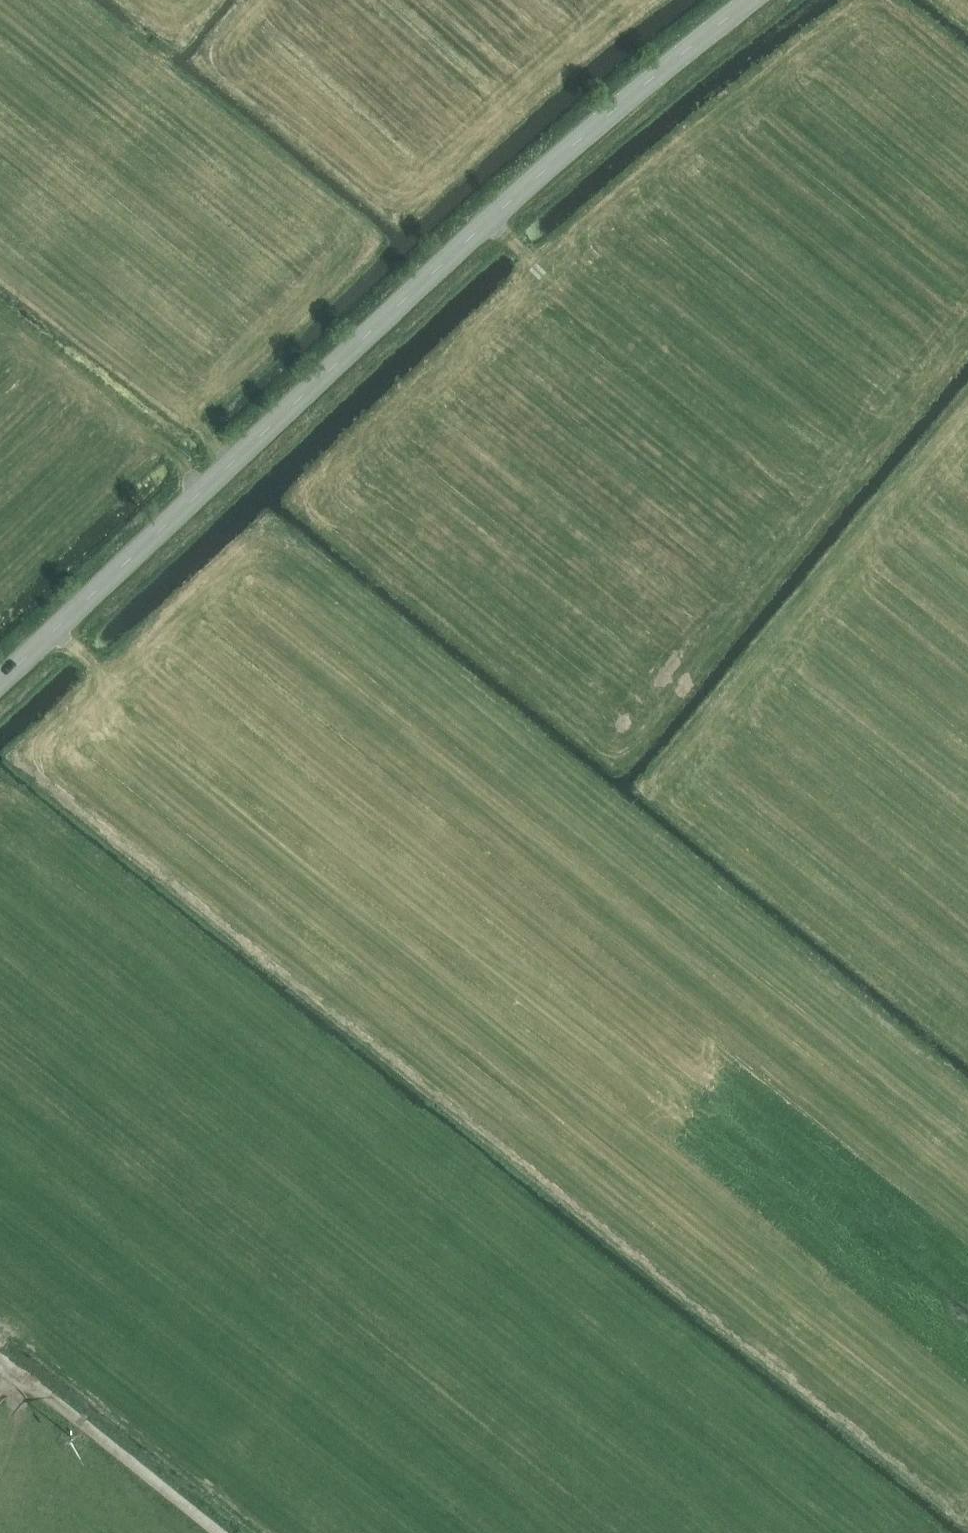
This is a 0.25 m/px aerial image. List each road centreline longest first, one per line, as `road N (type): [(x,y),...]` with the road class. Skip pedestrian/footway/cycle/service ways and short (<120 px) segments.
road 1 (secondary): [(0,691),(496,225),(762,0)]

